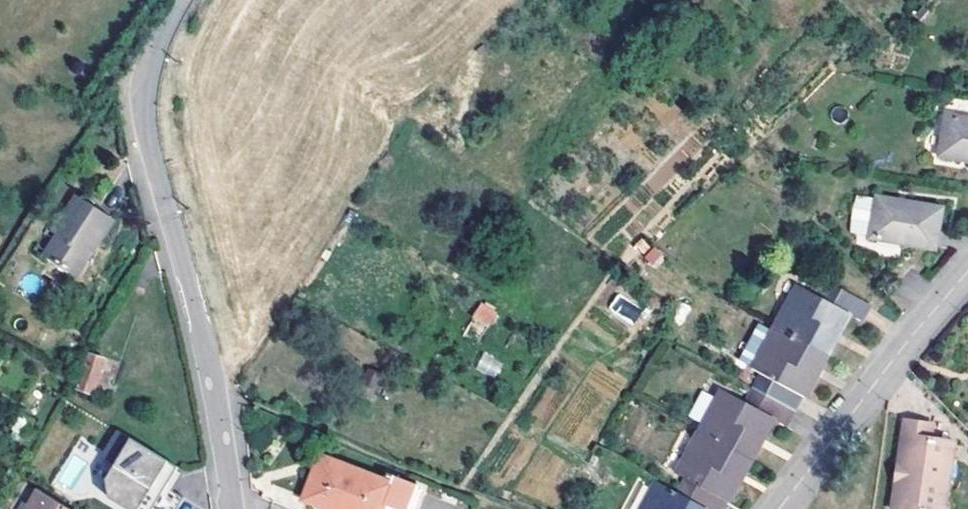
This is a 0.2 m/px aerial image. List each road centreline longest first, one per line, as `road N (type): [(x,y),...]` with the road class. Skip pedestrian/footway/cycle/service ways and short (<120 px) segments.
road 1 (tertiary): [(235,508),(216,401),(142,99),(155,48),(183,0)]
road 2 (residential): [(780,508),(967,272)]

